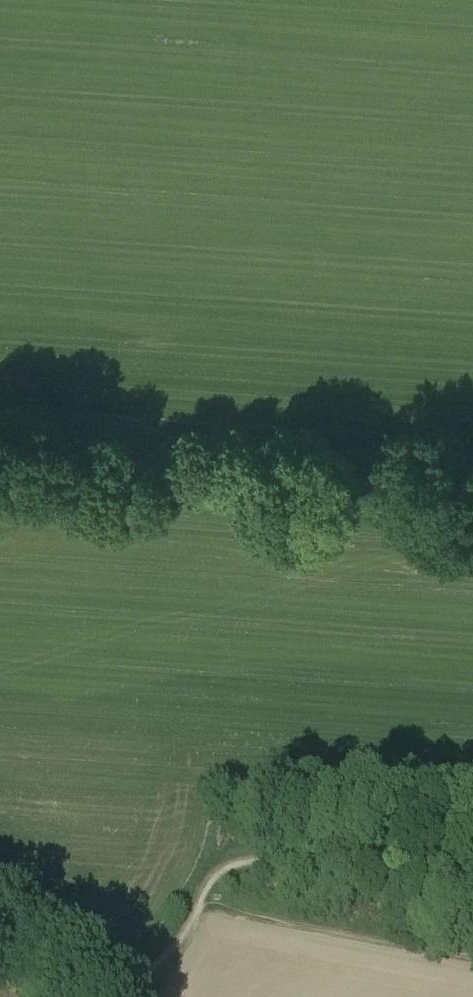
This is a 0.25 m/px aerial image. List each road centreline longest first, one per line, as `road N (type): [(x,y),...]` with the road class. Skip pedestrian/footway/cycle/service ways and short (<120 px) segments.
road 1 (track): [(0,456),(472,487)]
road 2 (track): [(472,893),(268,859),(239,862),(221,870),(136,996)]

